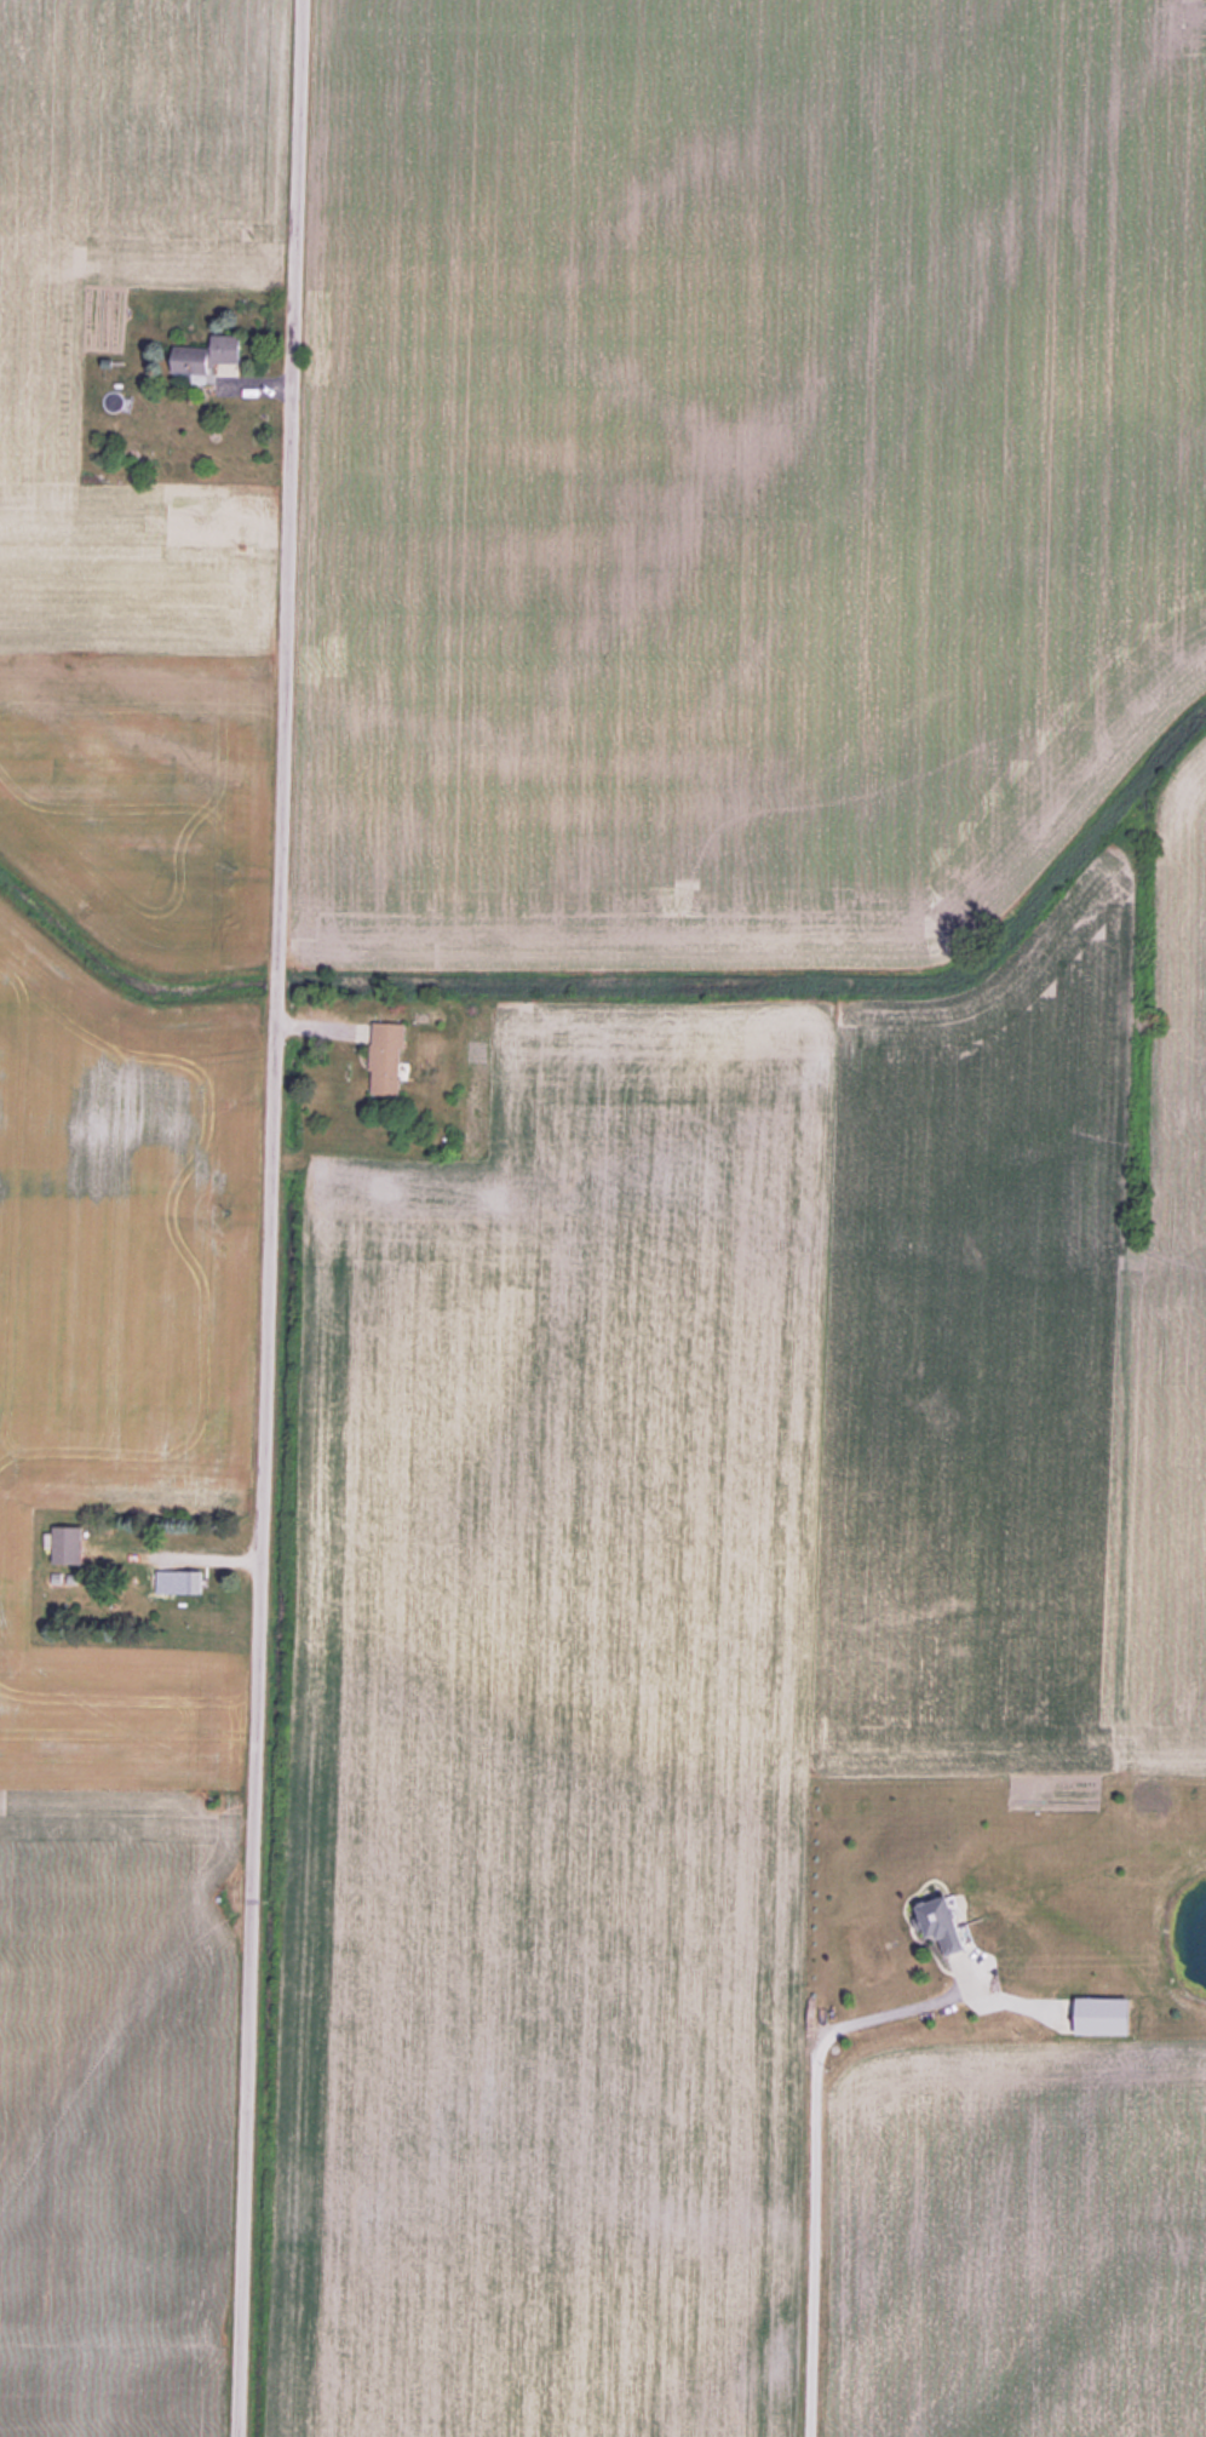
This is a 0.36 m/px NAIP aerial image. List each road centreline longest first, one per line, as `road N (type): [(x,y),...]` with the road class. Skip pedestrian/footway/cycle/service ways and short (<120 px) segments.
road 1 (residential): [(300,0),(235,2436)]

